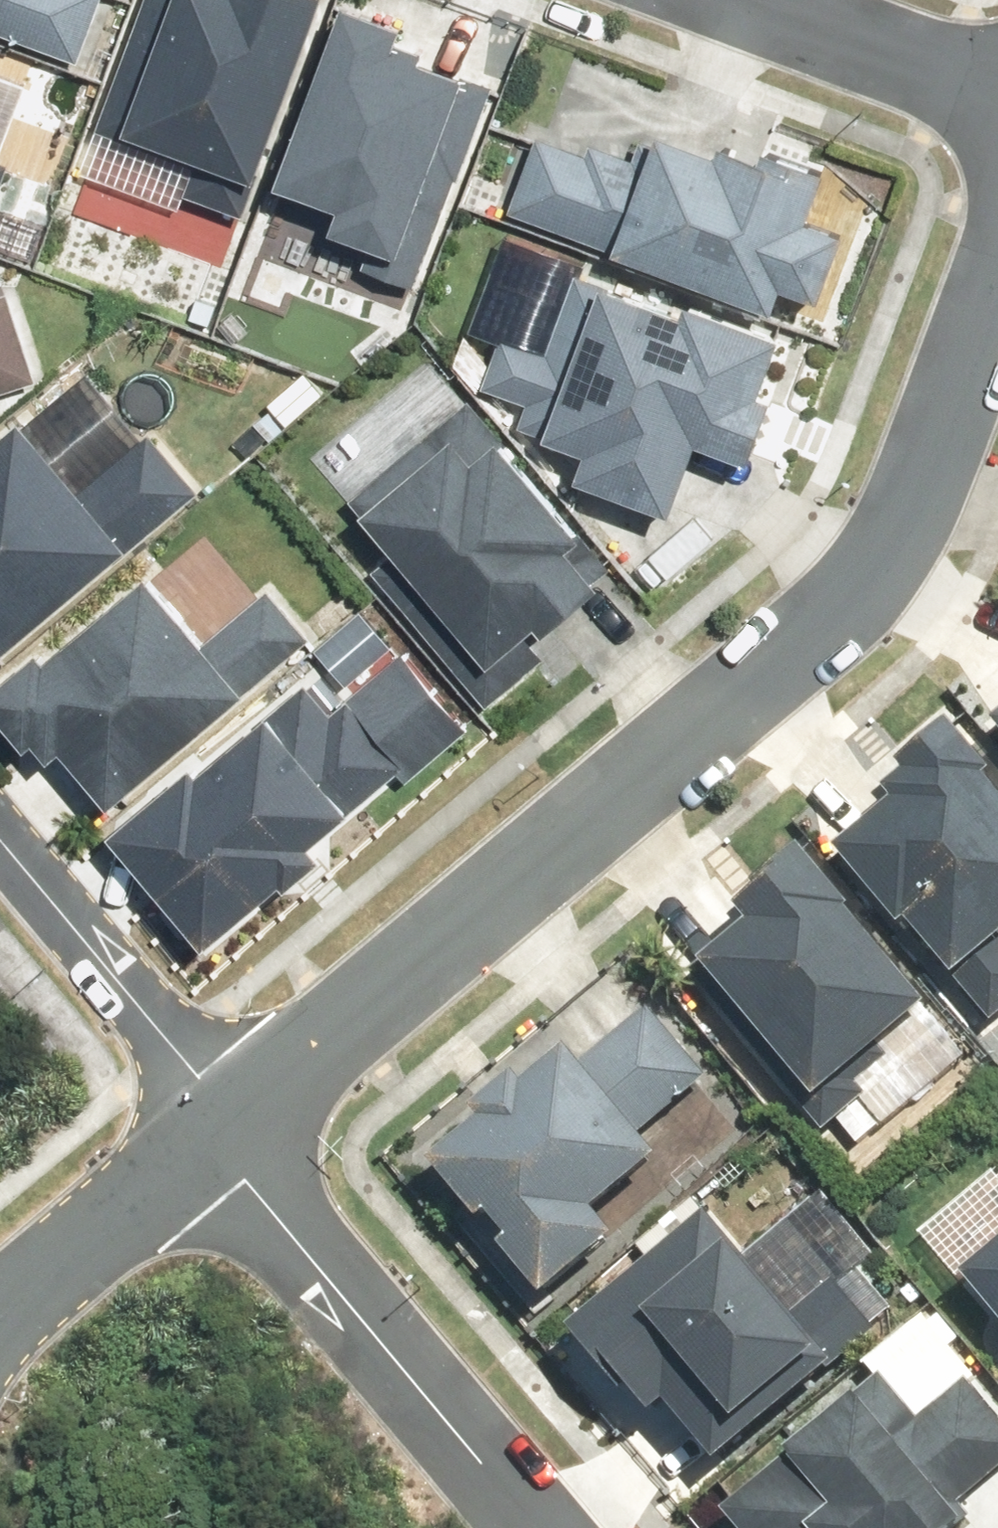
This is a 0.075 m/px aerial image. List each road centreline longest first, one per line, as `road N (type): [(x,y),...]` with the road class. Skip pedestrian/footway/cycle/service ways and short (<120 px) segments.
road 1 (residential): [(997,290),(903,545),(854,598),(236,1119)]
road 2 (residential): [(535,1527),(212,1142)]
road 3 (residential): [(0,833),(236,1119)]
road 4 (residential): [(212,1142),(0,1328)]
road 5 (residential): [(769,0),(997,84)]

